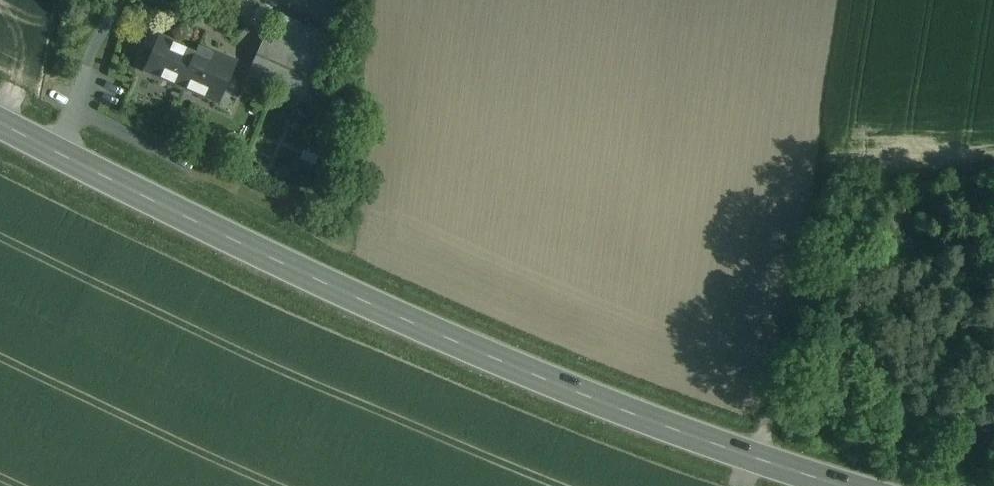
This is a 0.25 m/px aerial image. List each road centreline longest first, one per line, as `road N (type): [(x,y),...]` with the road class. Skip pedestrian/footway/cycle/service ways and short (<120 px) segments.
road 1 (secondary): [(836,485),(671,431),(367,304),(0,124)]

